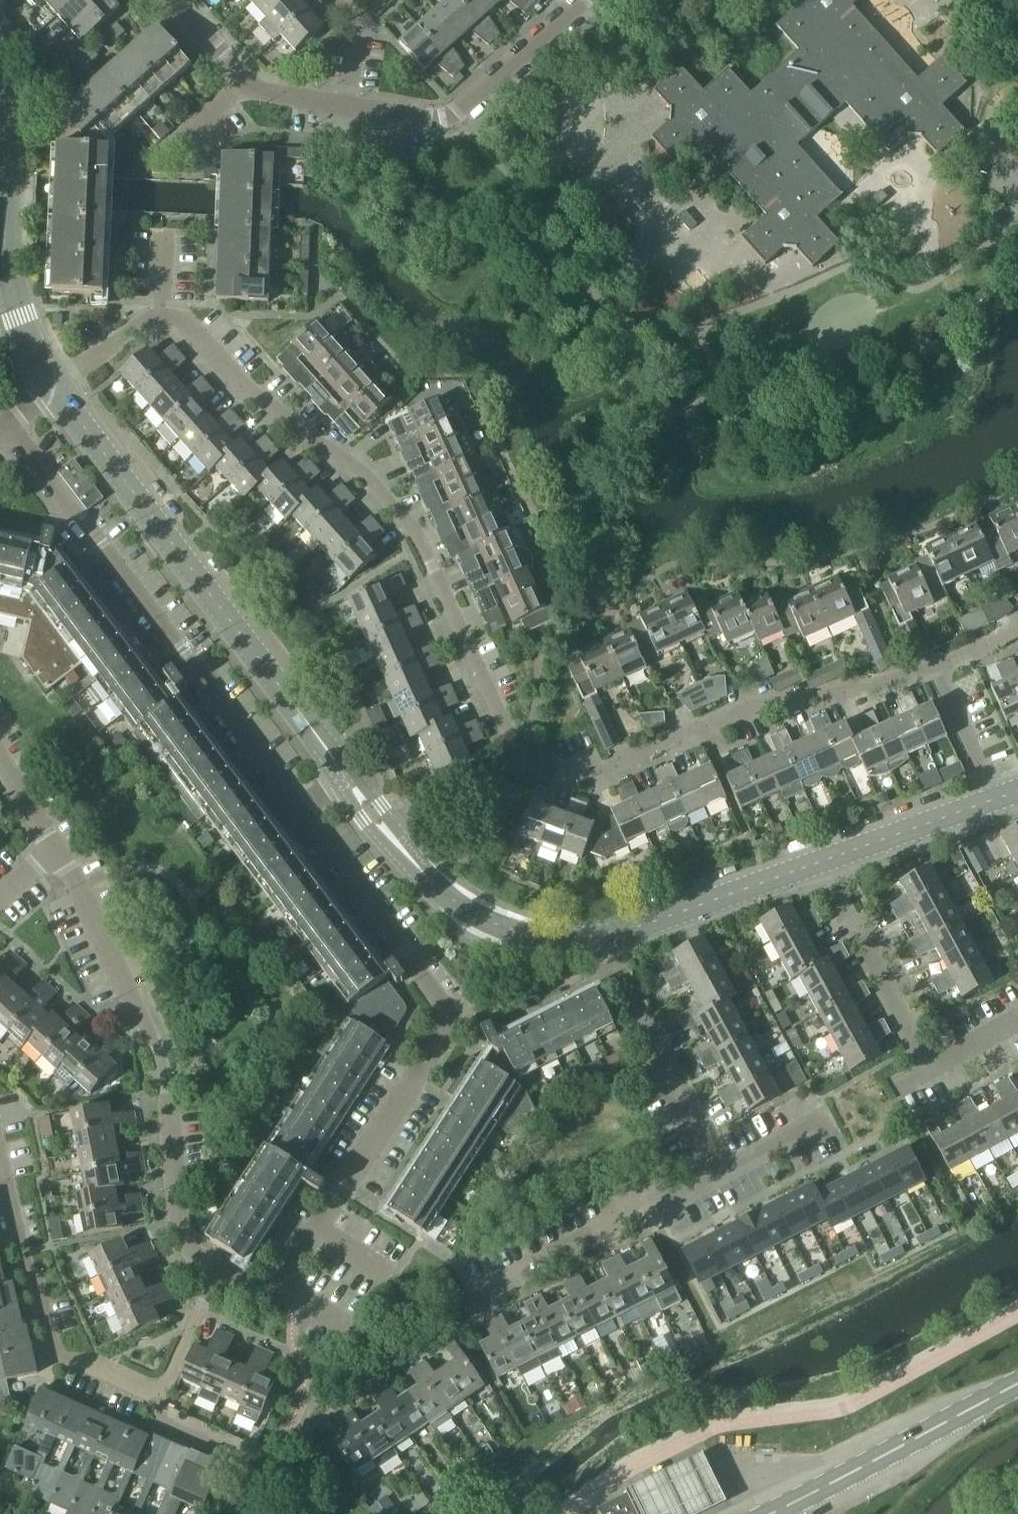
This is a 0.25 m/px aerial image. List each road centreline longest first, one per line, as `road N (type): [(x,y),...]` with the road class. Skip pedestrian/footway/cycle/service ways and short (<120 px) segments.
road 1 (residential): [(218,1273),(264,1293),(288,1289),(451,1021),(299,818)]
road 2 (residential): [(506,740),(410,523),(307,431),(265,410),(187,325),(171,319)]
road 3 (residential): [(299,818),(8,426)]
road 4 (tertiary): [(348,781),(58,392)]
road 5 (residential): [(218,1273),(178,1221),(165,1064),(57,851)]
road 6 (residential): [(939,671),(902,688),(762,702),(611,777),(583,766),(563,783)]
road 7 (residential): [(160,1401),(63,1360),(55,1348),(0,1158)]
road 8 (tertiary): [(599,937),(546,937),(467,910),(397,845),(348,781)]
road 9 (residential): [(349,112),(426,124),(458,115),(588,0)]
road 10 (secondary): [(769,1513),(1017,1383)]
road 11 (residential): [(714,1178),(599,937)]
road 12 (residential): [(477,1295),(714,1178)]
road 13 (tertiary): [(825,863),(599,937)]
road 14 (residential): [(931,1070),(825,863)]
road 15 (tertiary): [(1002,805),(825,863)]
road 16 (tertiary): [(58,392),(19,315),(5,226)]
road 17 (tertiary): [(5,226),(16,127),(0,56)]
road 18 (residential): [(1002,805),(939,671)]
road 19 (residential): [(160,1401),(218,1273)]
road 20 (residential): [(58,392),(117,340),(171,319)]
road 21 (residential): [(714,1178),(830,1119)]

